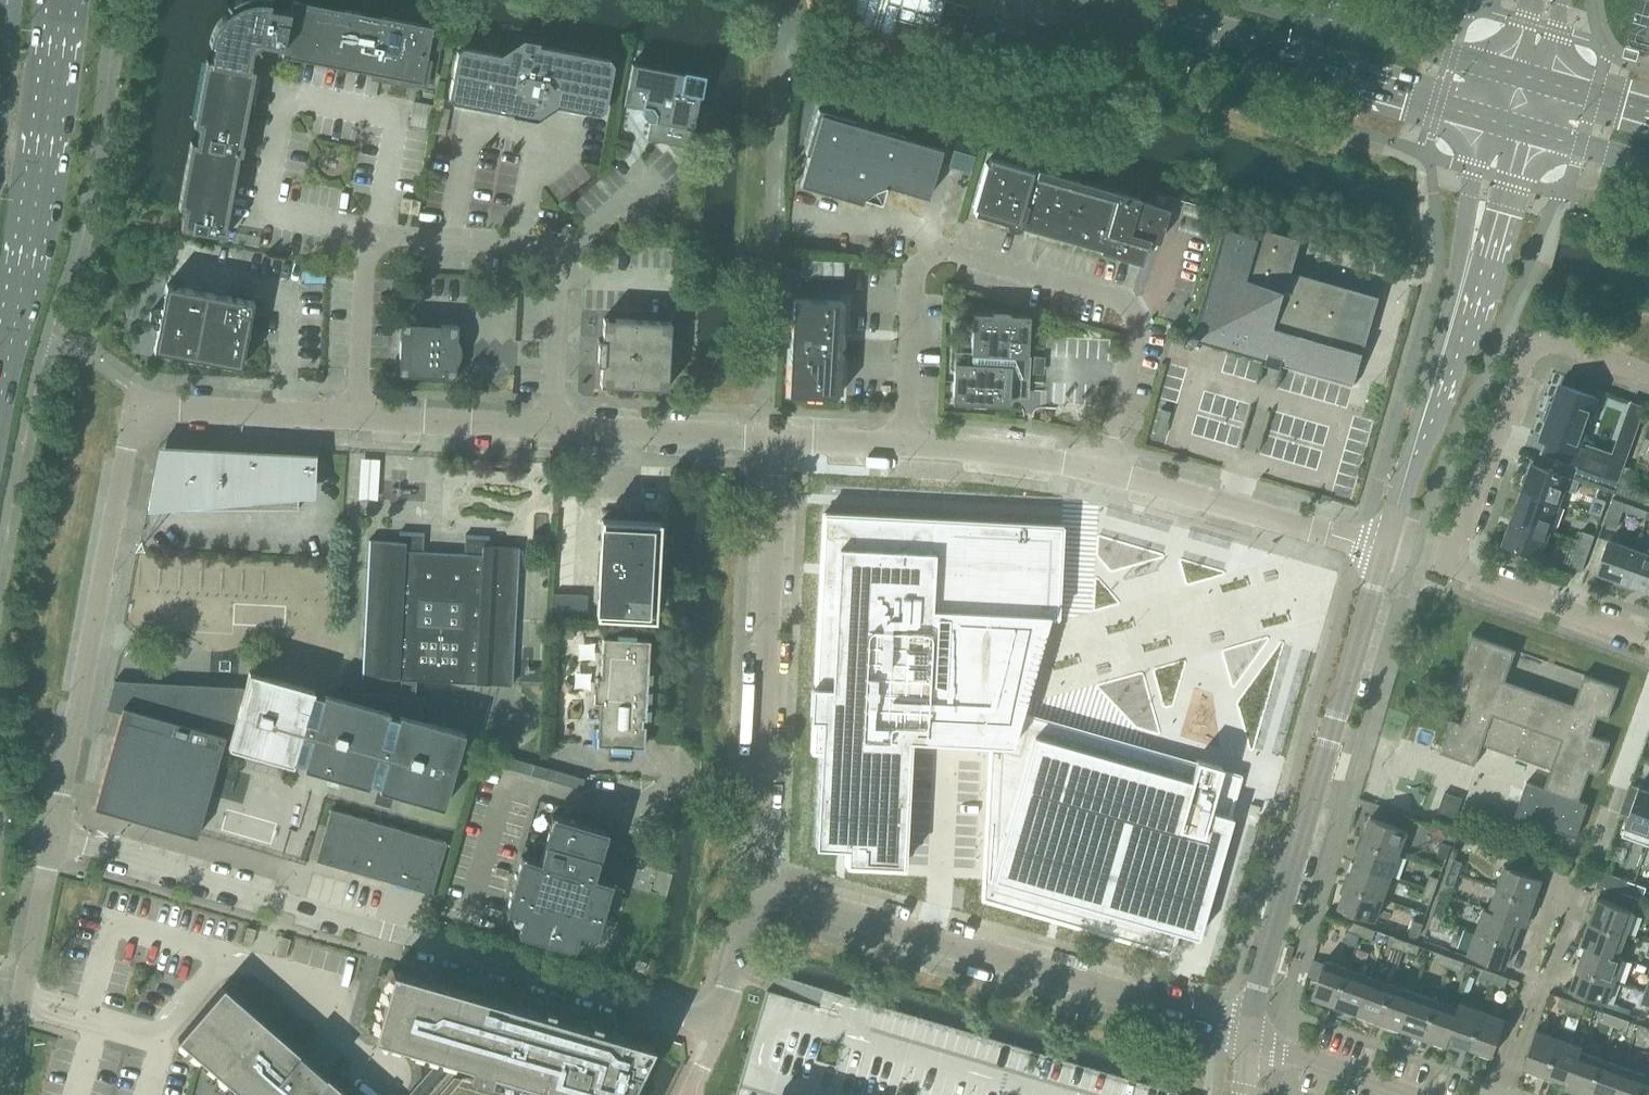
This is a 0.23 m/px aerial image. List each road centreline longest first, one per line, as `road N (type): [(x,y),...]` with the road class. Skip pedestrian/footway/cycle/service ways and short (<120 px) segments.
road 1 (residential): [(723,1023),(56,835)]
road 2 (residential): [(56,835),(140,413),(161,405),(361,415)]
road 3 (residential): [(1250,1038),(1176,1008),(756,897)]
road 4 (residential): [(1250,1038),(1388,546)]
road 5 (secondary): [(1070,0),(1518,128)]
road 6 (residential): [(756,897),(781,439)]
road 7 (residential): [(1388,546),(1518,128)]
road 8 (primary): [(0,412),(63,0)]
road 9 (residential): [(1101,471),(1143,344),(1137,315),(1113,296),(935,250)]
road 10 (residential): [(1648,373),(1549,337),(1533,345),(1453,567)]
road 11 (residential): [(550,423),(552,252),(521,241),(395,232),(376,241)]
road 12 (secondary): [(1532,80),(1248,0)]
road 13 (residential): [(1362,540),(1101,471)]
road 14 (residential): [(2,1094),(56,835)]
road 15 (residential): [(550,423),(781,439)]
road 16 (residential): [(1495,1094),(1573,881)]
road 17 (residential): [(1648,639),(1453,567)]
road 18 (residential): [(905,442),(908,295),(916,265),(935,250)]
road 19 (residential): [(905,442),(1101,471)]
road 20 (residential): [(361,415),(550,423)]
road 21 (residential): [(361,415),(368,255),(376,241)]
road 22 (residential): [(1250,1038),(1408,1094)]
road 23 (secondary): [(1518,128),(1648,164)]
road 24 (unclassified): [(723,1023),(756,897)]
road 25 (residential): [(781,439),(905,442)]
road 26 (secondary): [(1648,112),(1532,80)]

